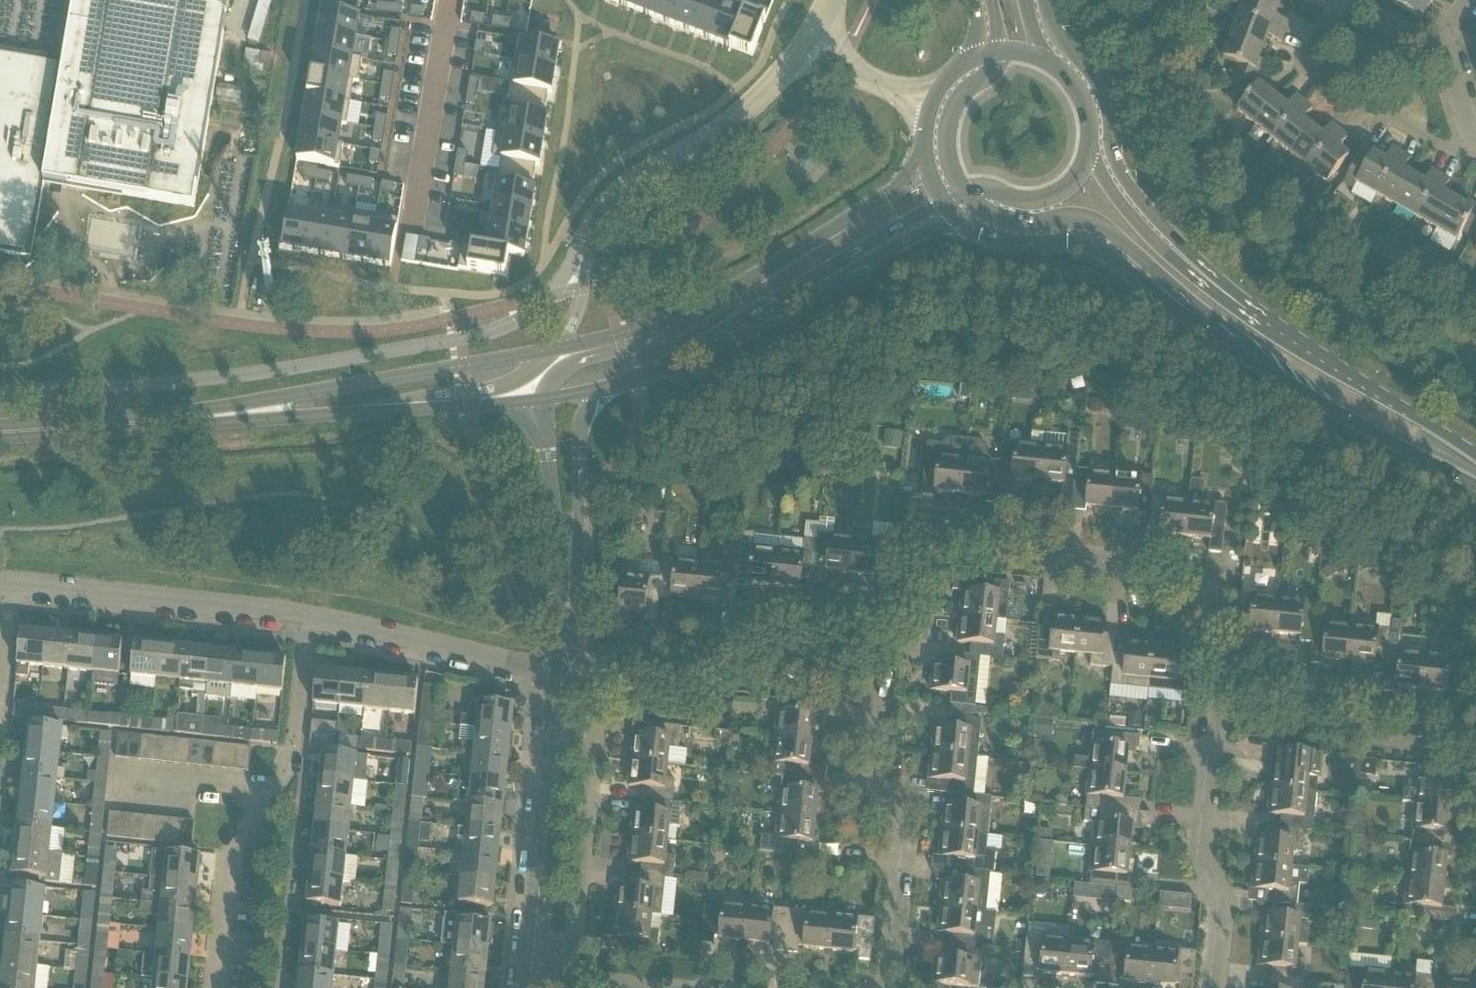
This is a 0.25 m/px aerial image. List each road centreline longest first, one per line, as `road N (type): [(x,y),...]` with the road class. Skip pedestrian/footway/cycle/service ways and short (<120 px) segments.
road 1 (residential): [(1212,685),(1205,605),(1150,593),(1118,565),(929,548),(873,650)]
road 2 (residential): [(306,615),(288,771),(226,858),(213,987)]
road 3 (secondary): [(620,344),(302,397),(251,415)]
road 4 (secondary): [(1173,296),(1258,365),(1475,490)]
road 5 (secondary): [(927,169),(685,325),(620,344)]
road 6 (secondary): [(1228,294),(1125,181),(1106,98),(1059,38),(1044,0)]
road 7 (residential): [(873,650),(877,767),(896,834),(886,987)]
road 8 (residential): [(567,983),(595,672)]
road 9 (tertiary): [(562,671),(531,979)]
road 10 (residential): [(1203,987),(1208,900),(1191,841),(1212,685)]
road 11 (residential): [(11,581),(306,615)]
road 12 (secondary): [(251,415),(547,401)]
road 13 (secondary): [(1475,457),(1228,294)]
road 14 (residential): [(873,650),(735,643),(687,675),(595,672)]
road 15 (residential): [(1475,765),(1449,749),(1212,685)]
road 16 (secondary): [(595,394),(693,360),(840,272)]
road 17 (residential): [(306,615),(562,671)]
road 18 (residential): [(1334,1),(1308,66),(1475,156)]
road 19 (secondary): [(0,433),(251,415)]
road 20 (secondary): [(964,192),(1008,221),(1097,223),(1159,273),(1173,296)]
road 21 (secondary): [(958,217),(1005,243),(1096,247),(1145,288),(1173,296)]
road 22 (secondary): [(1228,294),(1204,287),(1147,235),(1089,152)]
road 23 (secondary): [(998,52),(987,75),(959,100),(948,126),(948,157),(964,192)]
road 24 (tertiary): [(571,547),(580,422),(595,394)]
road 25 (tertiary): [(547,401),(555,508),(571,547)]
road 26 (secondary): [(964,192),(1038,201),(1067,187),(1089,152)]
road 27 (secondary): [(840,272),(958,217)]
road 28 (secondary): [(978,58),(934,101),(927,169)]
road 29 (secondary): [(840,272),(943,200)]
road 30 (tertiary): [(571,547),(562,671)]

